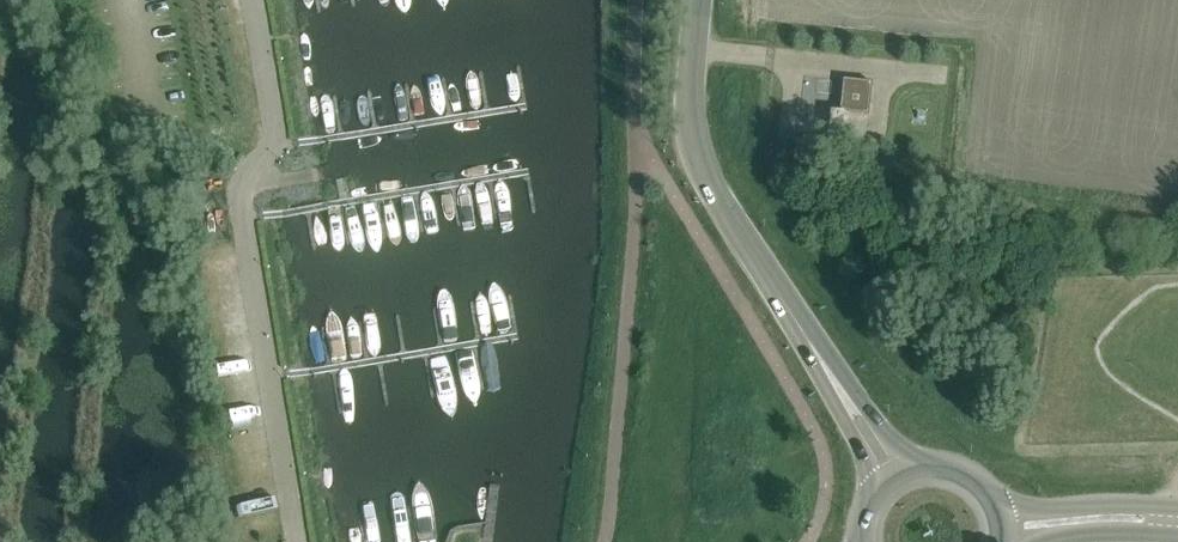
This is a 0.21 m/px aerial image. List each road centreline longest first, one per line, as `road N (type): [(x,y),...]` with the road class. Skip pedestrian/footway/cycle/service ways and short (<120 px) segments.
road 1 (secondary): [(834,380),(699,157),(690,108),(698,0)]
road 2 (tertiary): [(1177,508),(999,509)]
road 3 (tertiary): [(1025,541),(1177,536)]
road 4 (secondary): [(834,380),(874,495)]
road 5 (secondary): [(917,467),(834,380)]

